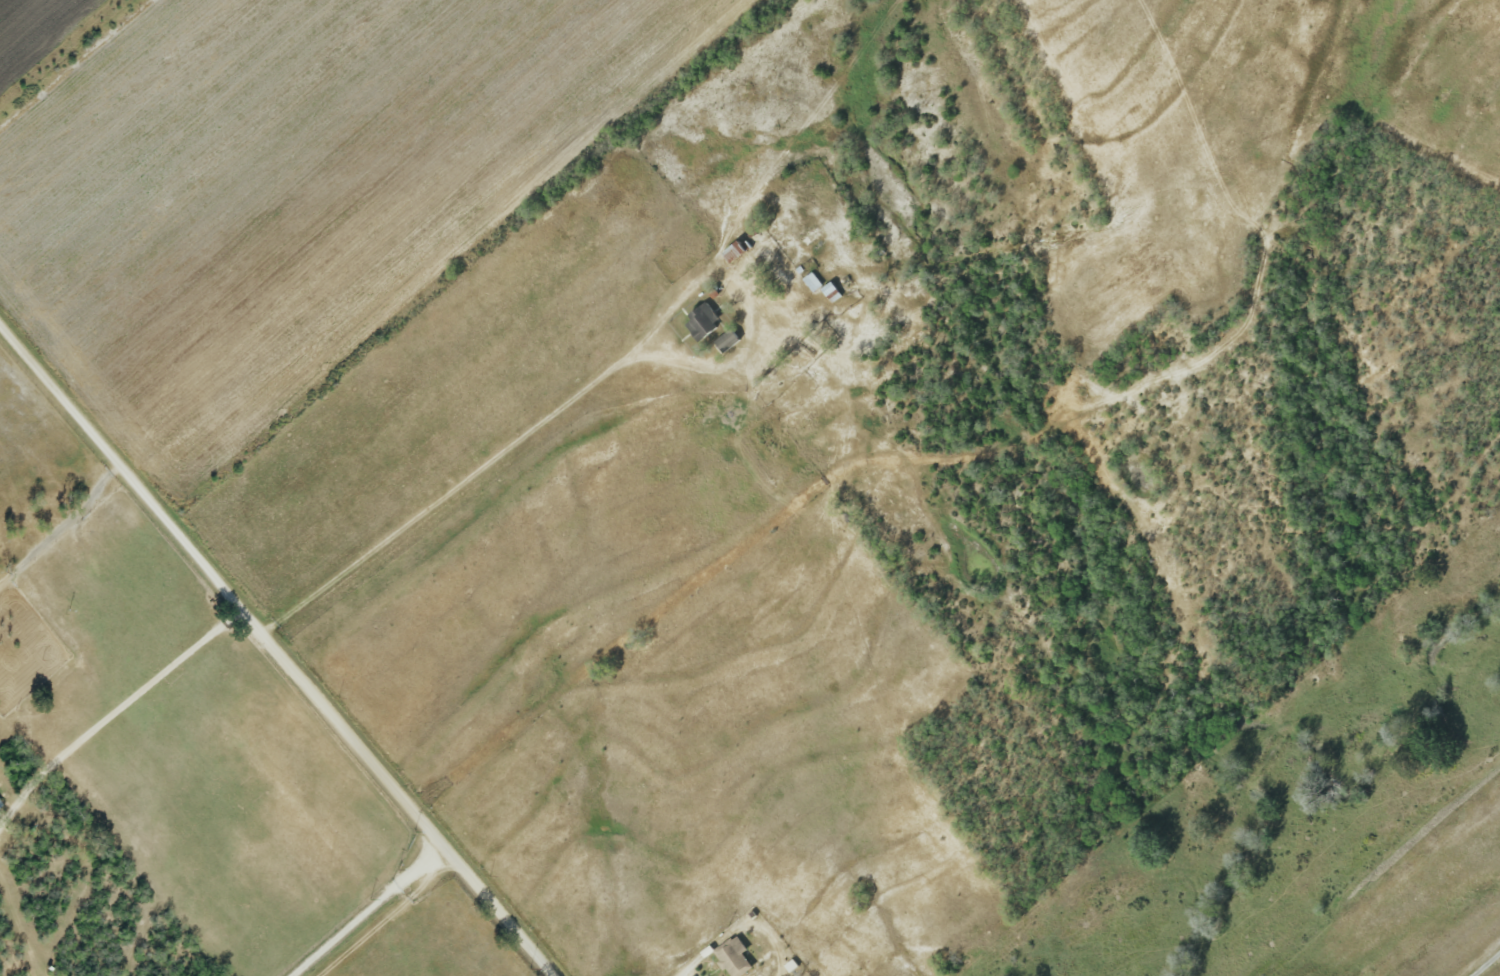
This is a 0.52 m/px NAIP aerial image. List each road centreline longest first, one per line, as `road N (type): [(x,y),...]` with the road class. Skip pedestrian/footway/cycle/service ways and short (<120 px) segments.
road 1 (residential): [(552,975),(0,329)]

